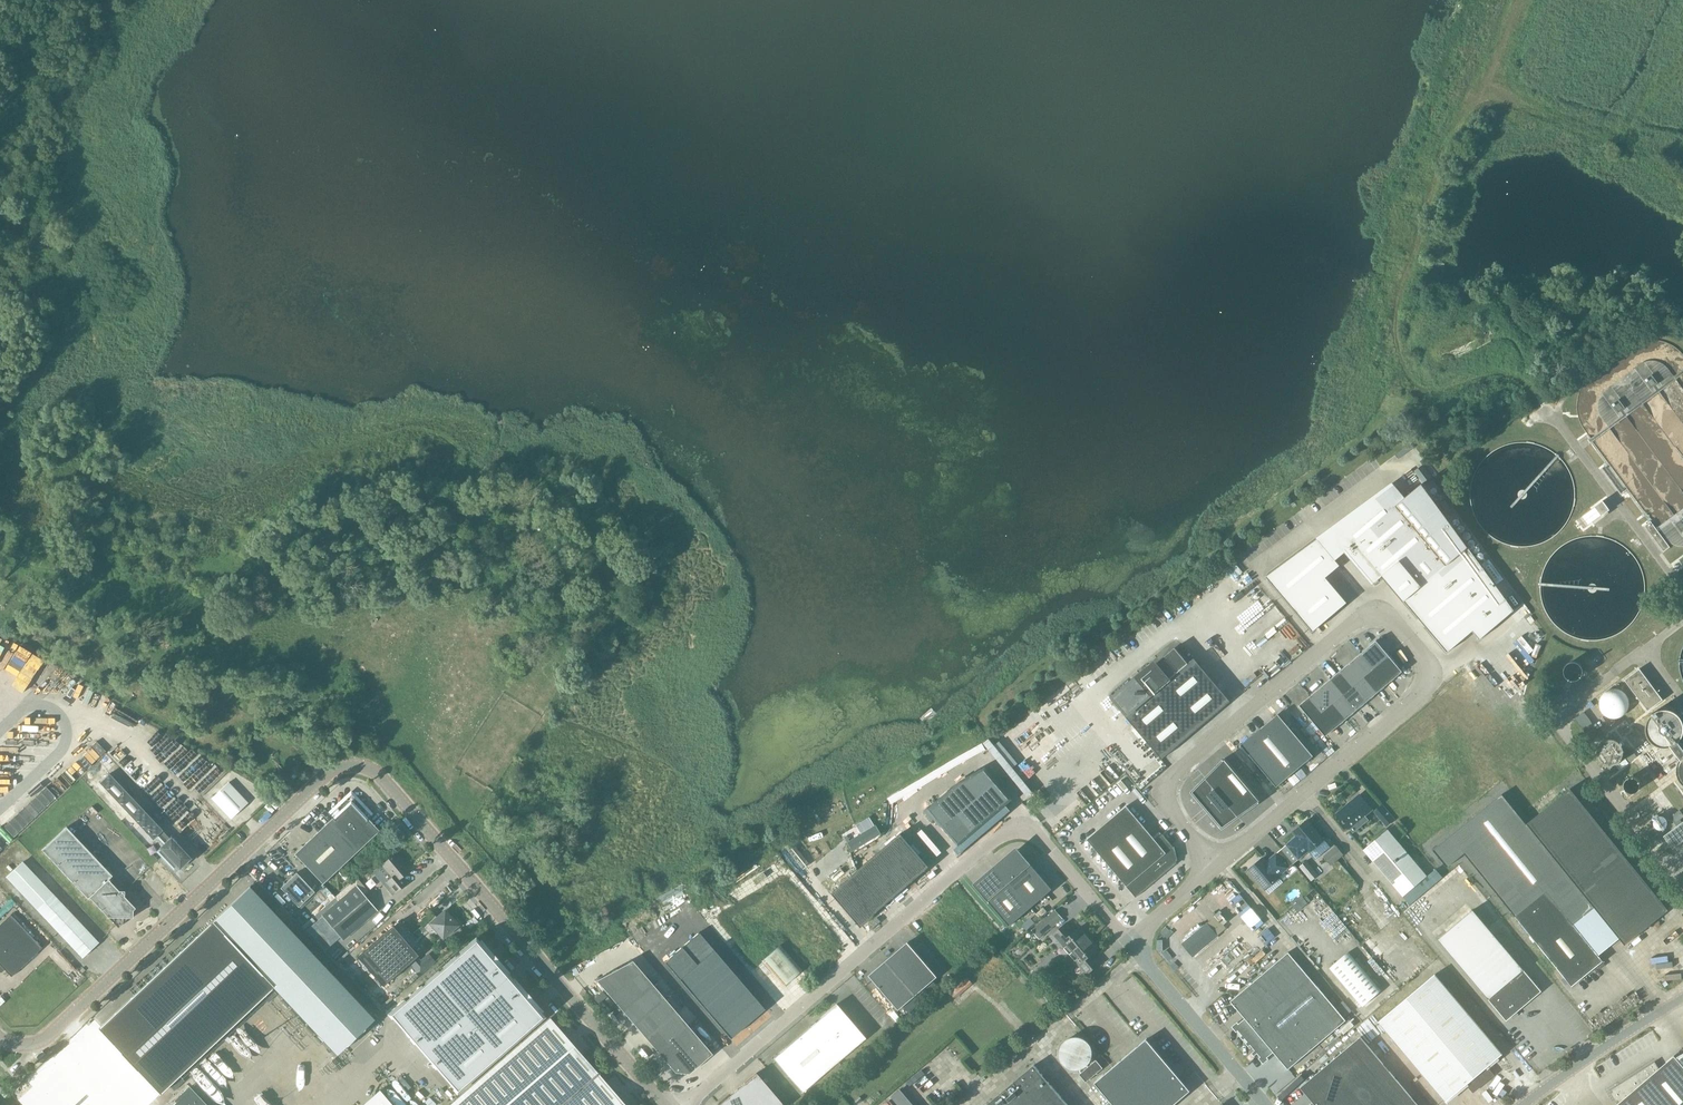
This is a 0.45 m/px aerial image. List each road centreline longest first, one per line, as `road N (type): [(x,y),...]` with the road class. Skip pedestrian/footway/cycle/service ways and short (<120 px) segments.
road 1 (unclassified): [(666,1104),(370,760),(354,757),(47,1034),(22,1045),(0,1035)]
road 2 (unclassified): [(1214,865),(1427,687),(1435,661),(1388,611),(1359,621),(1174,771),(1166,806)]
road 3 (unclassified): [(1130,941),(1023,818),(686,1104)]
road 4 (unclassified): [(1264,1104),(1130,941)]
road 5 (unclassified): [(1532,1104),(1682,1002)]

